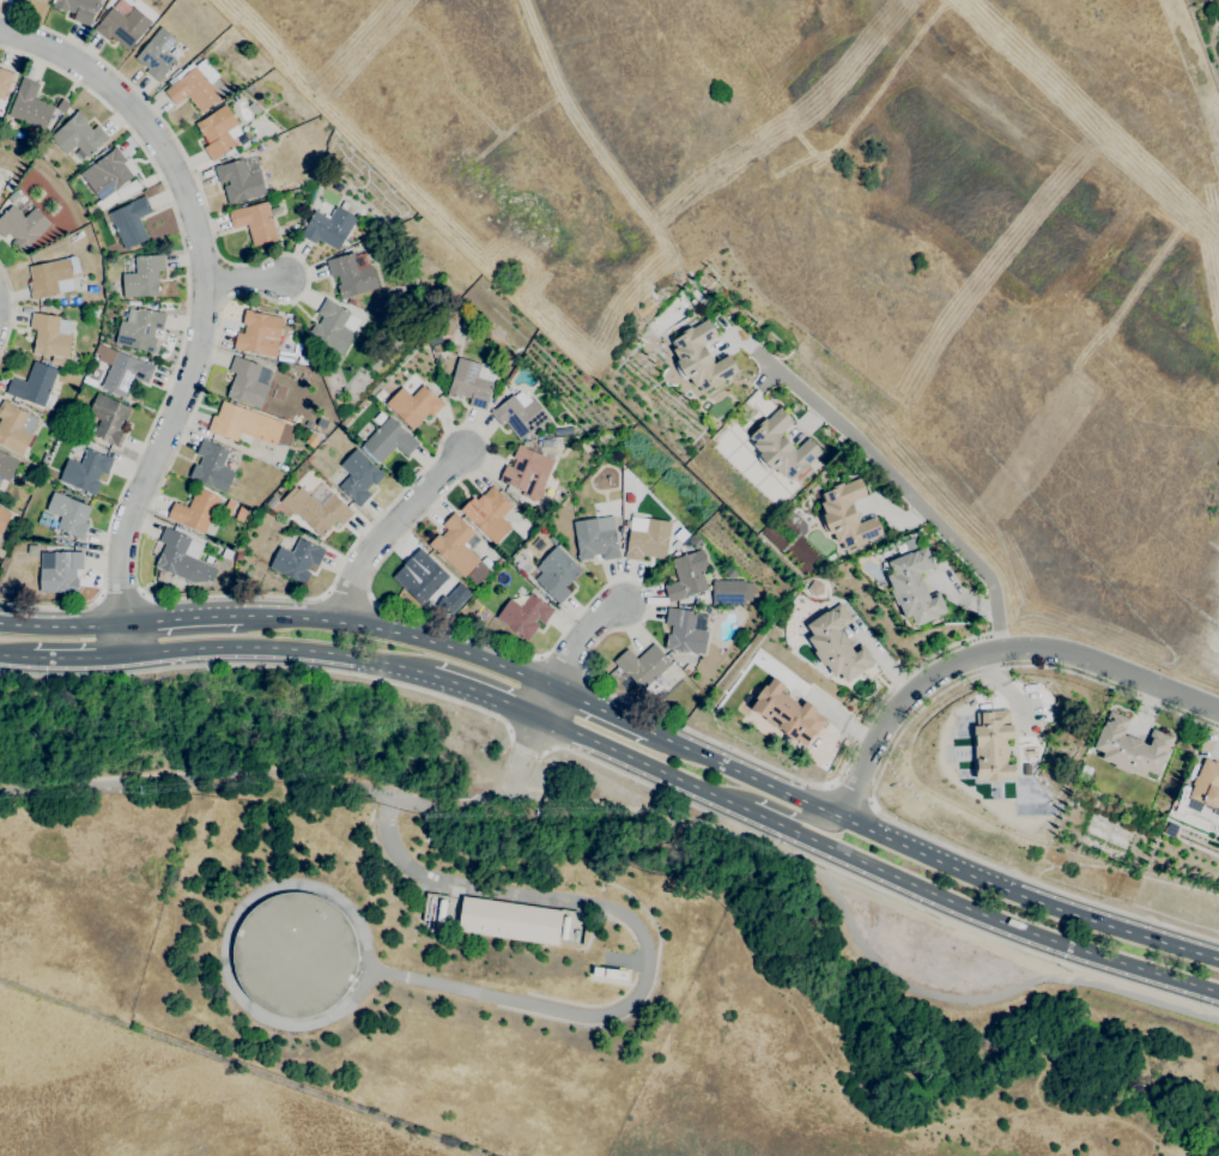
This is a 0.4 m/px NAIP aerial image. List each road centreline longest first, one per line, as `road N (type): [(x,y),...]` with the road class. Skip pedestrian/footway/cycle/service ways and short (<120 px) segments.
road 1 (residential): [(0,32),(67,59),(131,104),(189,201),(201,252),(199,351),(121,528),(122,656)]
road 2 (secondary): [(541,720),(1045,939),(1218,992)]
road 3 (secondary): [(1218,960),(1044,904),(649,732)]
road 4 (residential): [(1218,712),(1079,655),(977,655),(950,665),(896,708),(839,817)]
road 5 (residential): [(1005,649),(983,570),(851,432),(745,341)]
road 6 (secondary): [(554,689),(468,654),(334,619),(241,616)]
road 7 (secondary): [(122,656),(262,649),(431,674)]
road 8 (residential): [(463,452),(334,619)]
road 9 (residential): [(541,720),(522,767),(498,793),(390,795)]
road 10 (residential): [(541,720),(583,631),(626,603)]
road 11 (secondary): [(696,787),(756,798),(806,819),(839,817)]
road 12 (secondary): [(121,624),(0,621)]
road 13 (secondary): [(241,616),(121,624)]

